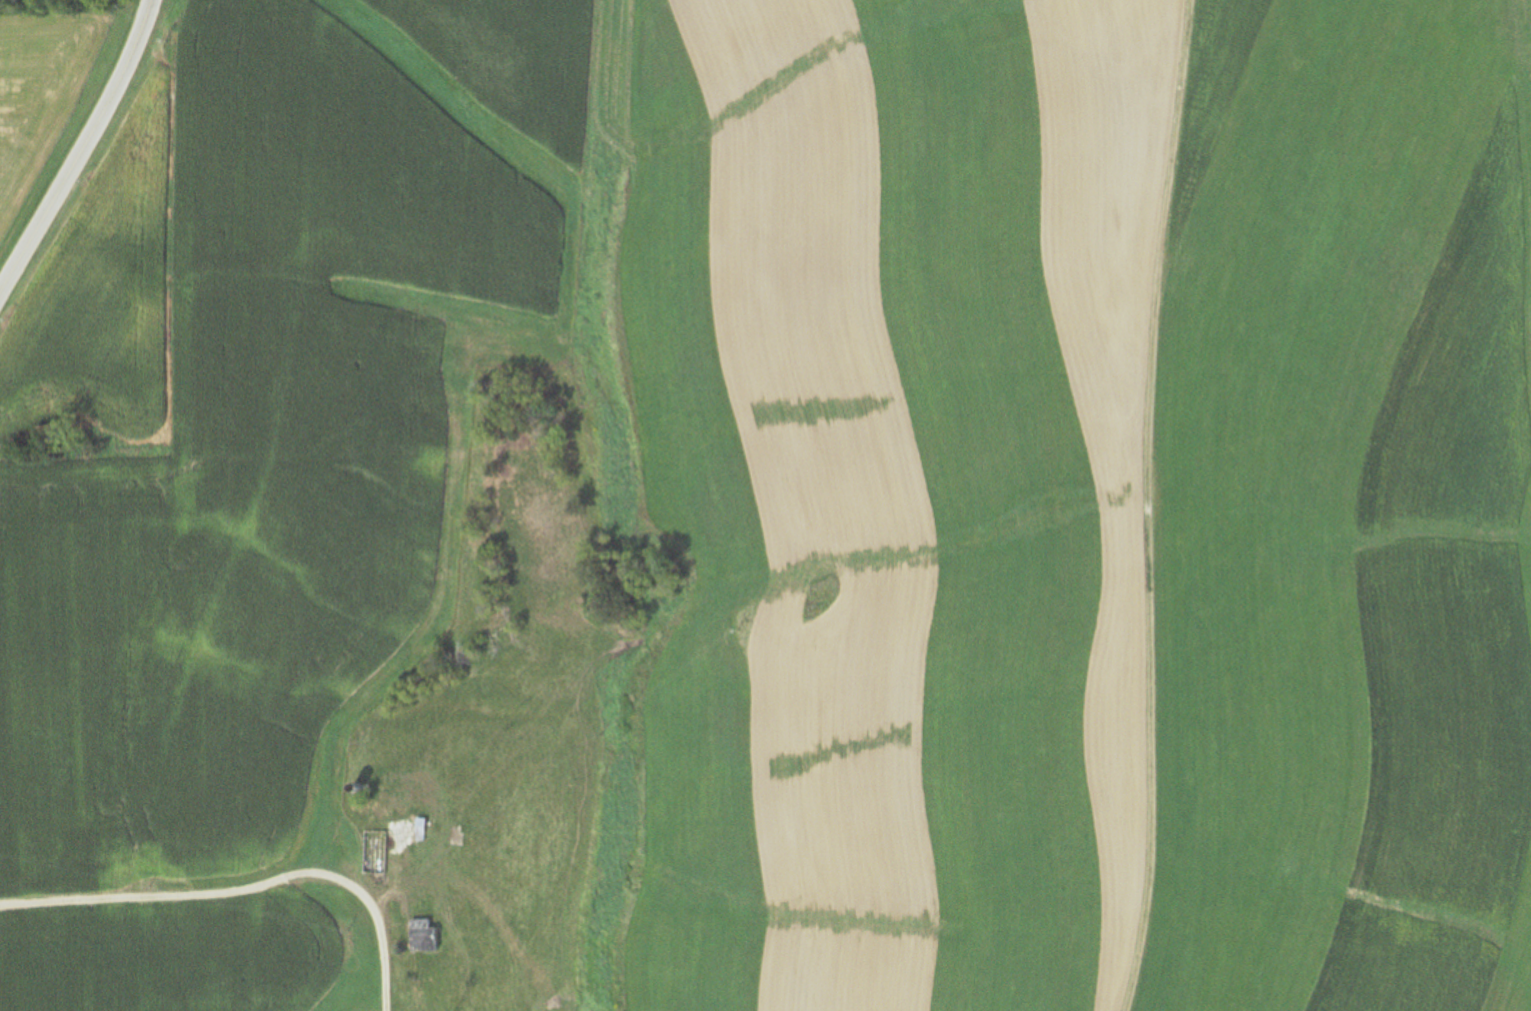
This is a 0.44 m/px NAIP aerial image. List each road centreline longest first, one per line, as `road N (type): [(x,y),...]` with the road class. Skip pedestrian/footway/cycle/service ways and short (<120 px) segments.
road 1 (secondary): [(0,286),(156,0)]

